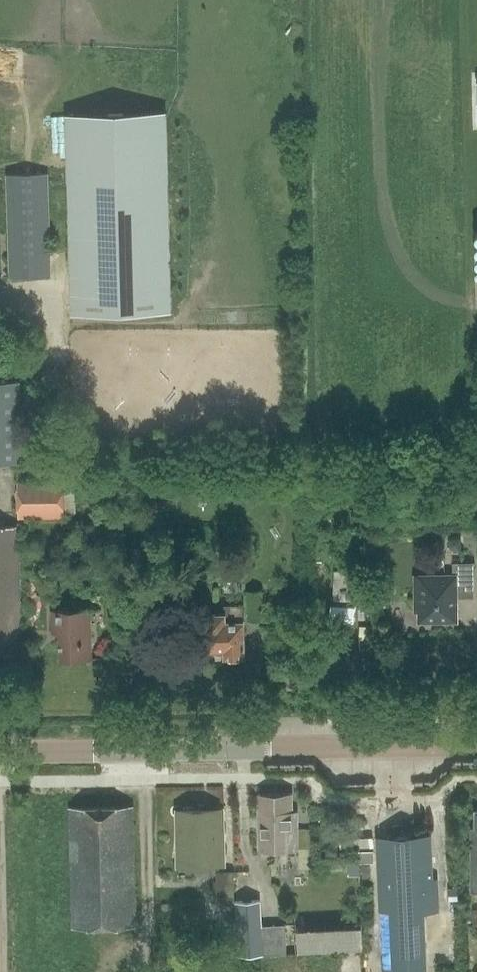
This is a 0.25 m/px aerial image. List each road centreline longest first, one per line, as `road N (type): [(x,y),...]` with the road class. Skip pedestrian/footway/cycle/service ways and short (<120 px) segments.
road 1 (tertiary): [(476,747),(0,757)]

